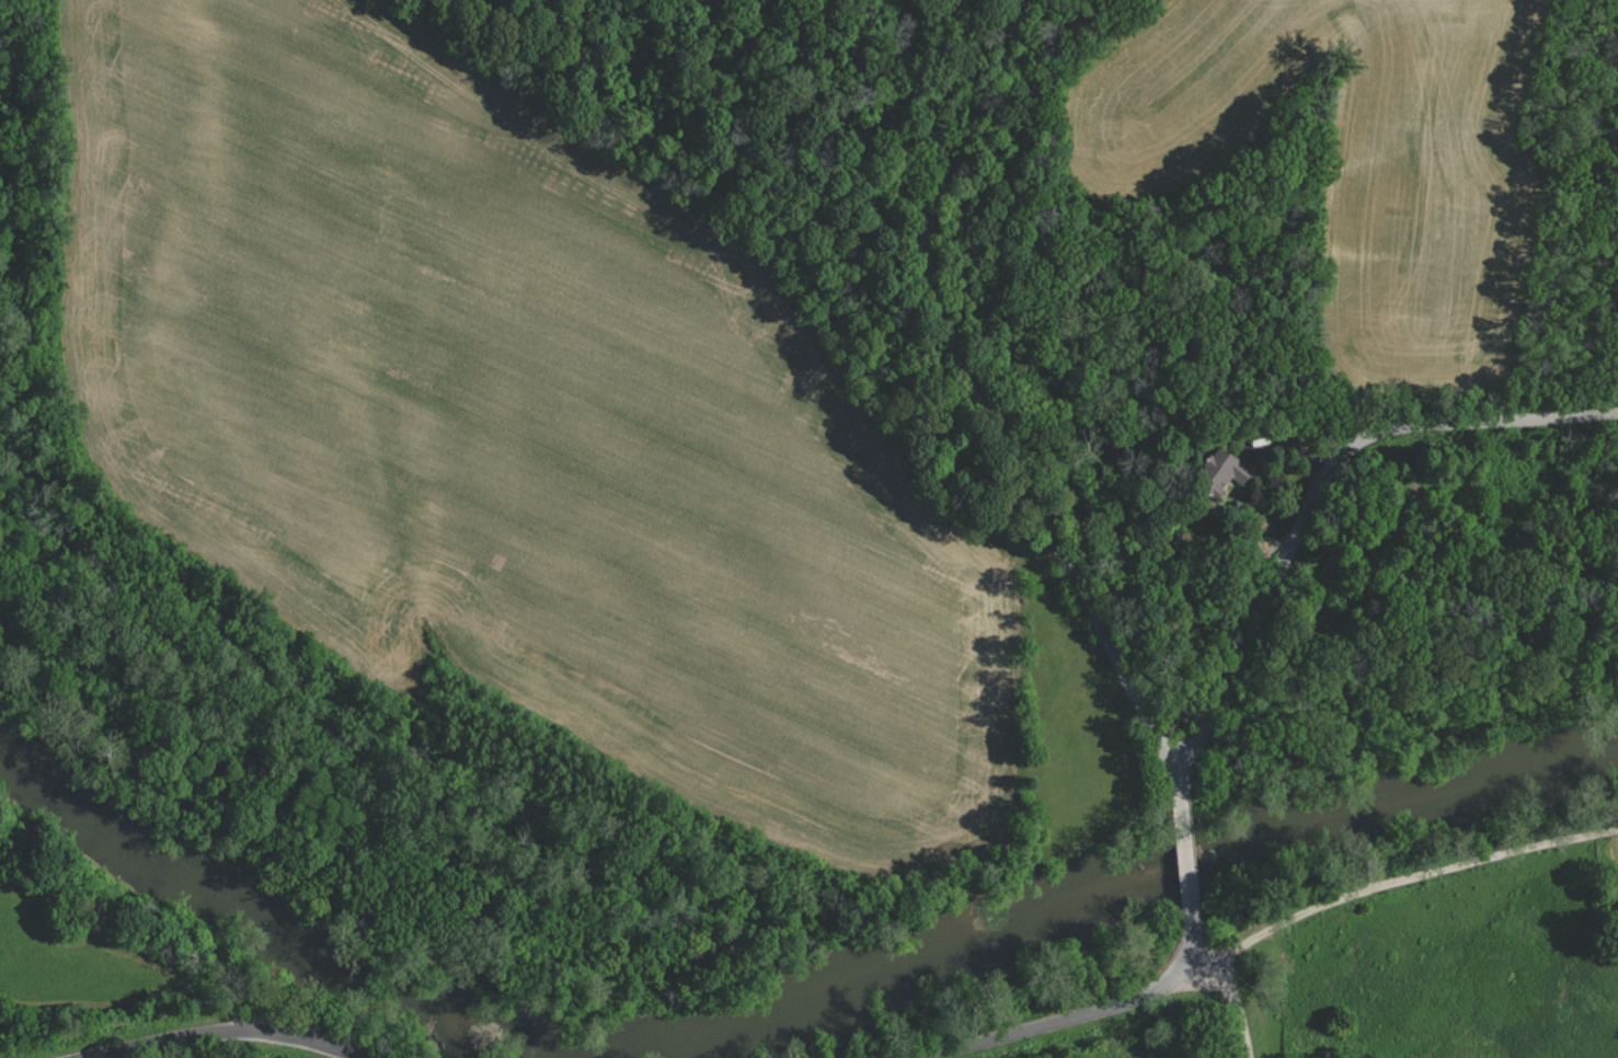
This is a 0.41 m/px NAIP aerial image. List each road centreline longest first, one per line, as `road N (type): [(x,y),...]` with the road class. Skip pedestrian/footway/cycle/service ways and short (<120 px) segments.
road 1 (residential): [(1180,781),(962,357),(927,268),(929,215),(985,91),(1010,0)]
road 2 (tertiary): [(1189,862),(1180,781),(1307,510),(1341,456),(1367,436),(1409,425),(1617,412)]
road 3 (tertiary): [(927,1057),(1161,988),(1193,940),(1190,885)]
road 4 (tertiary): [(90,1057),(222,1032),(282,1035),(360,1057)]

